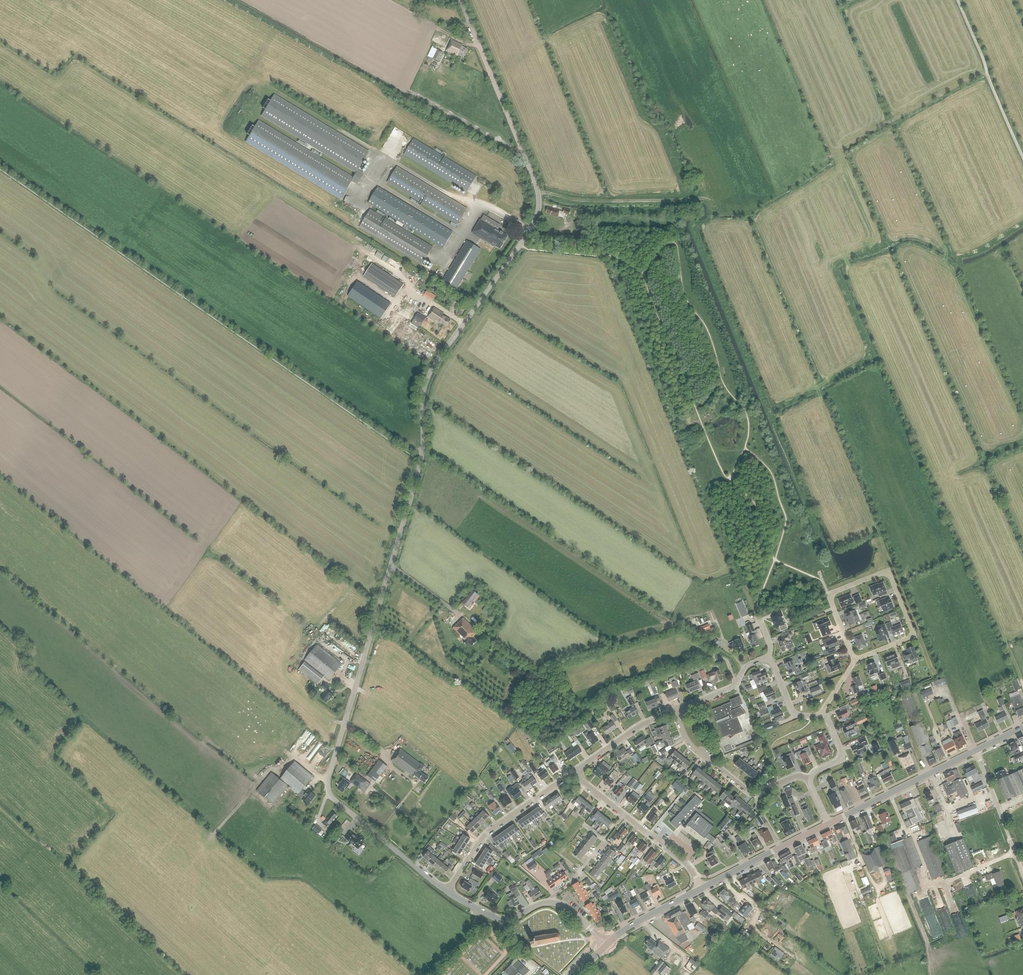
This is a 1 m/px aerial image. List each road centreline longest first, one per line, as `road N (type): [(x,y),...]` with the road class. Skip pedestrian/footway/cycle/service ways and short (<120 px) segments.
road 1 (tertiary): [(447,891),(329,787),(421,462),(427,379),(538,219),(533,174),(461,0)]
road 2 (residential): [(854,660),(909,638),(912,630),(886,573),(834,592),(831,601)]
road 3 (residential): [(811,779),(748,792),(690,745),(675,711)]
road 4 (residential): [(447,891),(487,833),(573,772)]
road 5 (secondary): [(829,823),(976,750)]
road 6 (secondary): [(702,888),(829,823)]
road 7 (unclassified): [(1022,873),(976,750)]

